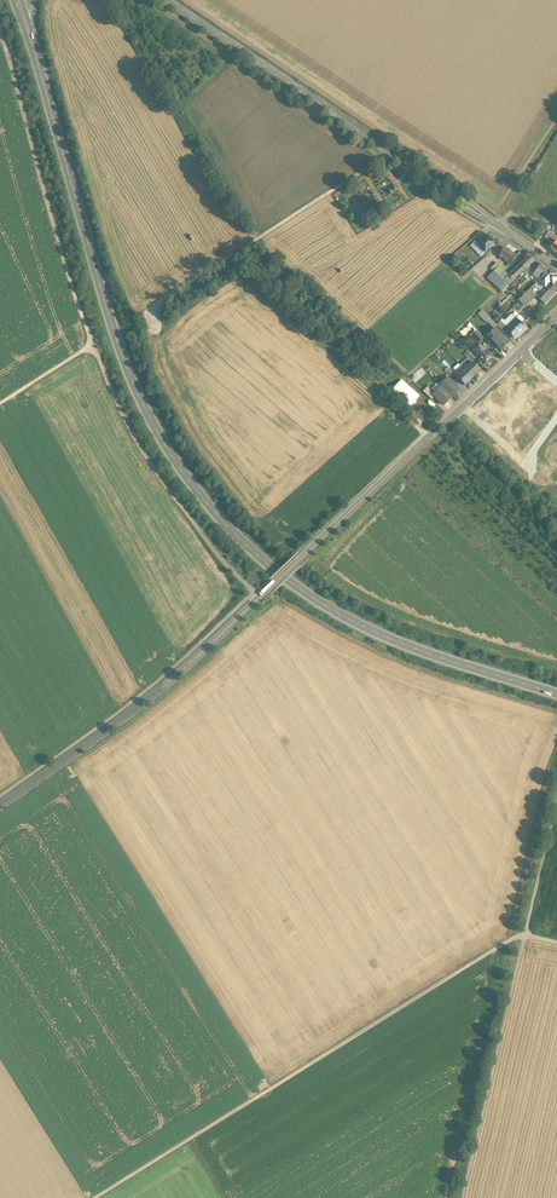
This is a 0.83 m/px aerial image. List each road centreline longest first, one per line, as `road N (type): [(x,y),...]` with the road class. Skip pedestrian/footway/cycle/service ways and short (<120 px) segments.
road 1 (primary): [(30,36),(126,366),(198,493),(255,554),(331,610),(409,647),(556,694)]
road 2 (unclassified): [(522,351),(178,674),(0,806)]
road 3 (track): [(96,1197),(490,953),(525,936),(556,943)]
road 4 (tertiary): [(164,0),(556,268)]
road 5 (track): [(462,1197),(556,802)]
road 6 (track): [(92,345),(148,461),(215,554),(259,599)]
road 7 (track): [(427,439),(227,258)]
road 8 (track): [(227,258),(389,153)]

